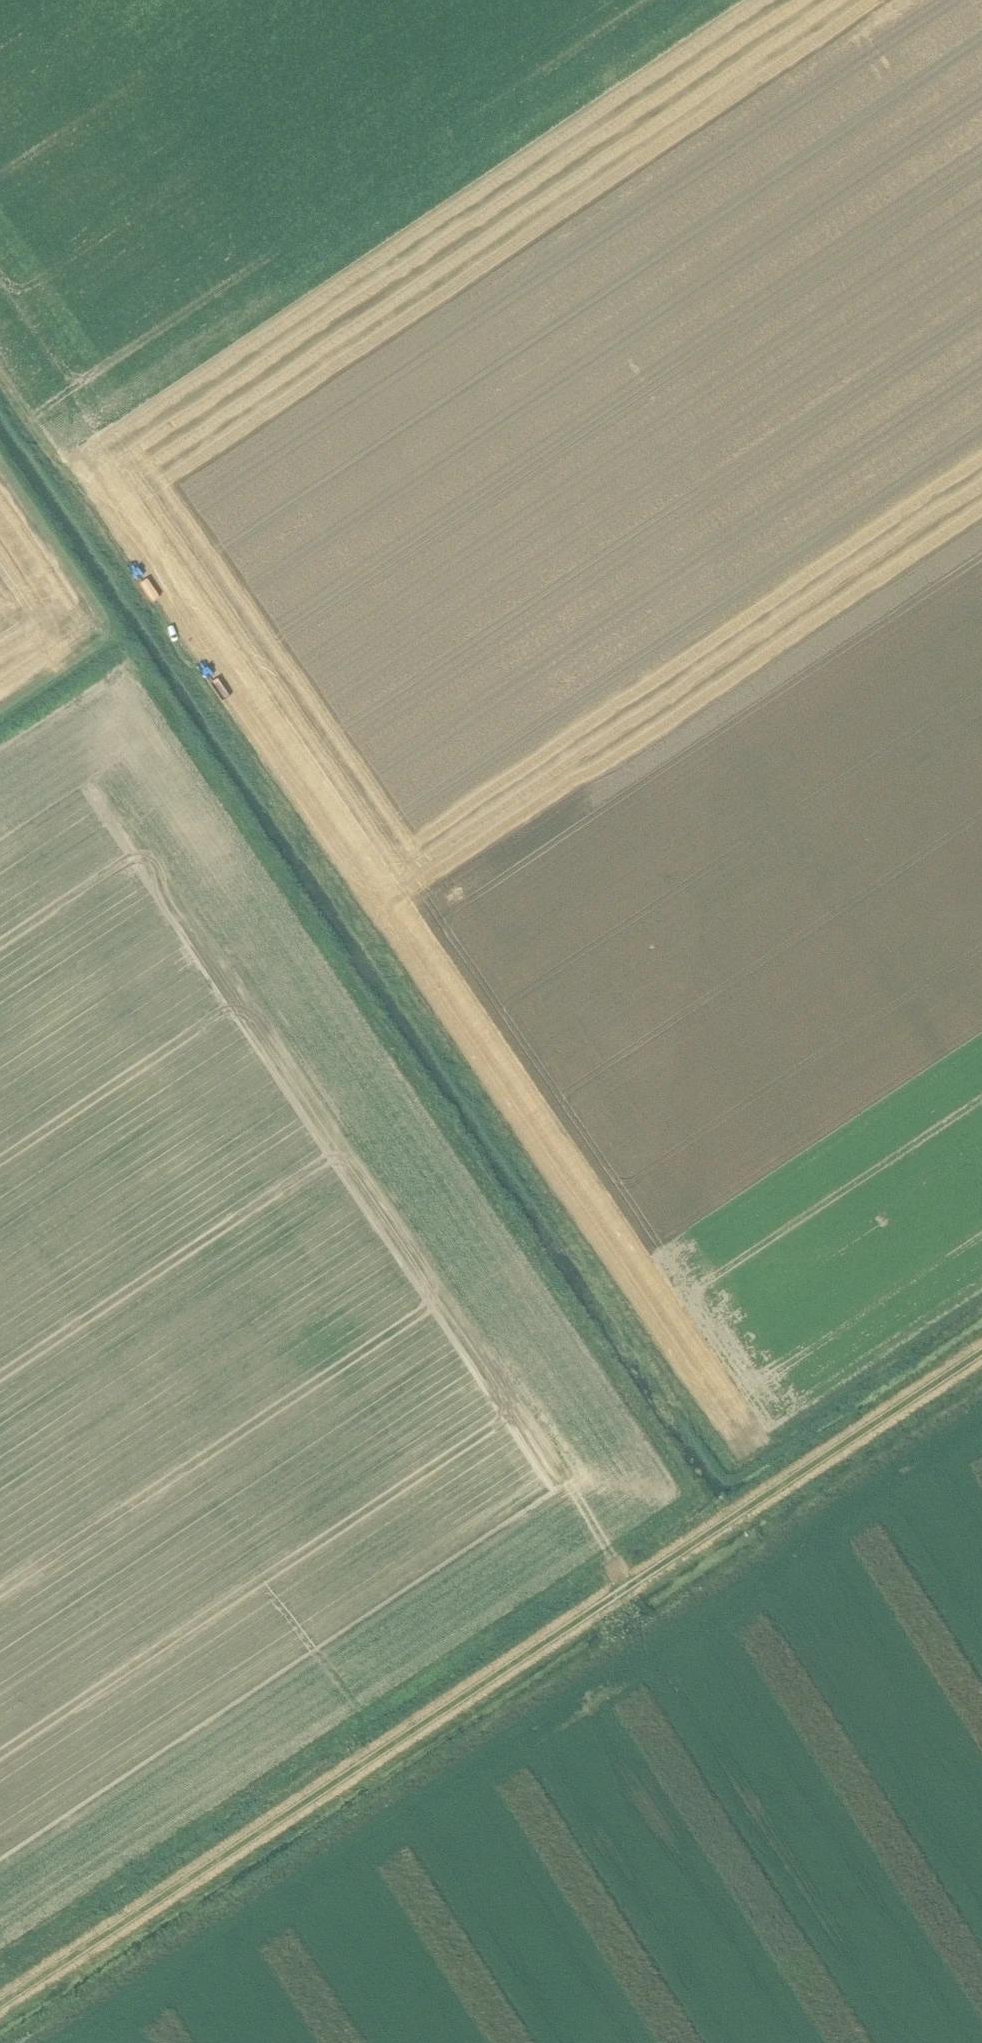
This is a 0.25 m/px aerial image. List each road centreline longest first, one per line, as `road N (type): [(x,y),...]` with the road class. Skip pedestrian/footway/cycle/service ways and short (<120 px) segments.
road 1 (track): [(0,2011),(981,1359)]

